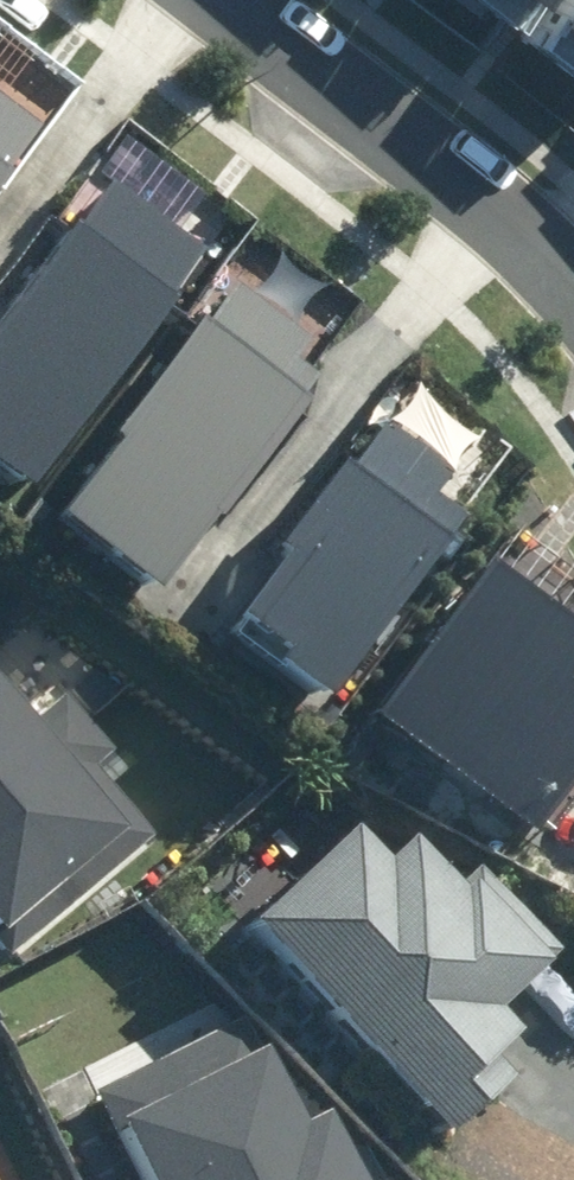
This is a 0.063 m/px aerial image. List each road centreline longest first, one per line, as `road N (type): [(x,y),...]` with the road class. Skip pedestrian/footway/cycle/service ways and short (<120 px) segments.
road 1 (residential): [(573,309),(474,206),(213,0)]

